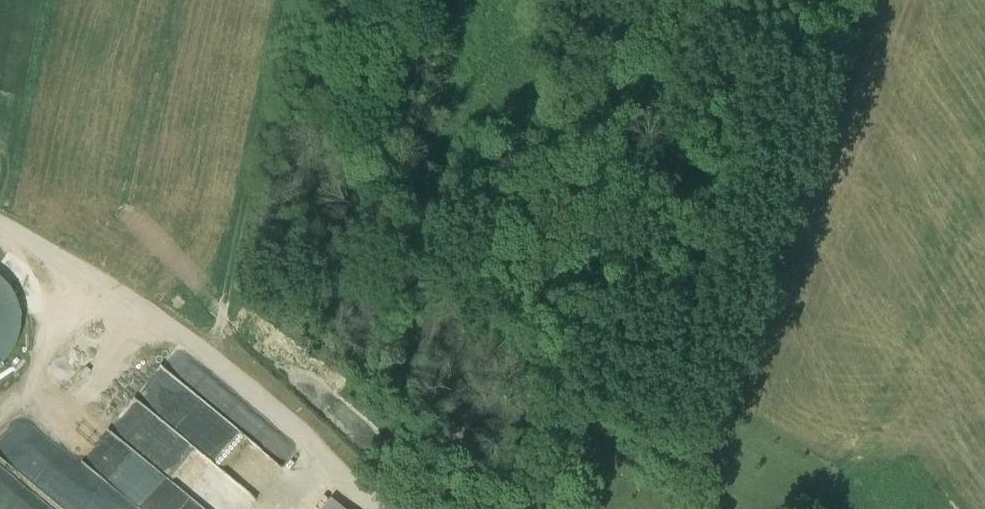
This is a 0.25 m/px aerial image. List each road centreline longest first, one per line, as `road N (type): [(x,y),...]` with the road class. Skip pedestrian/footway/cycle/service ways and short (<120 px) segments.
road 1 (track): [(0,225),(205,349),(379,508)]

